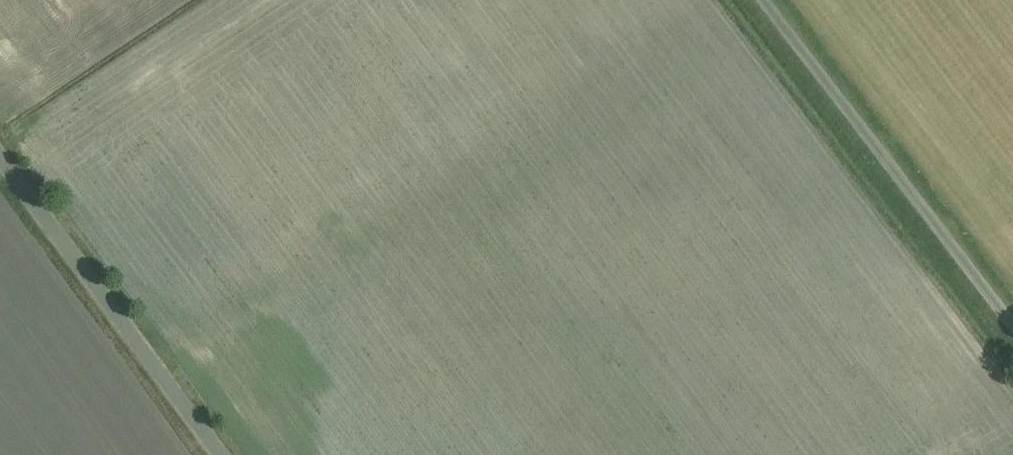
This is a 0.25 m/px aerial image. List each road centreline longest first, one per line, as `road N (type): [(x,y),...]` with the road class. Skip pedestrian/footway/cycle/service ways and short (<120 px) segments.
road 1 (unclassified): [(1012,326),(764,0)]
road 2 (unclassified): [(215,454),(0,161)]

